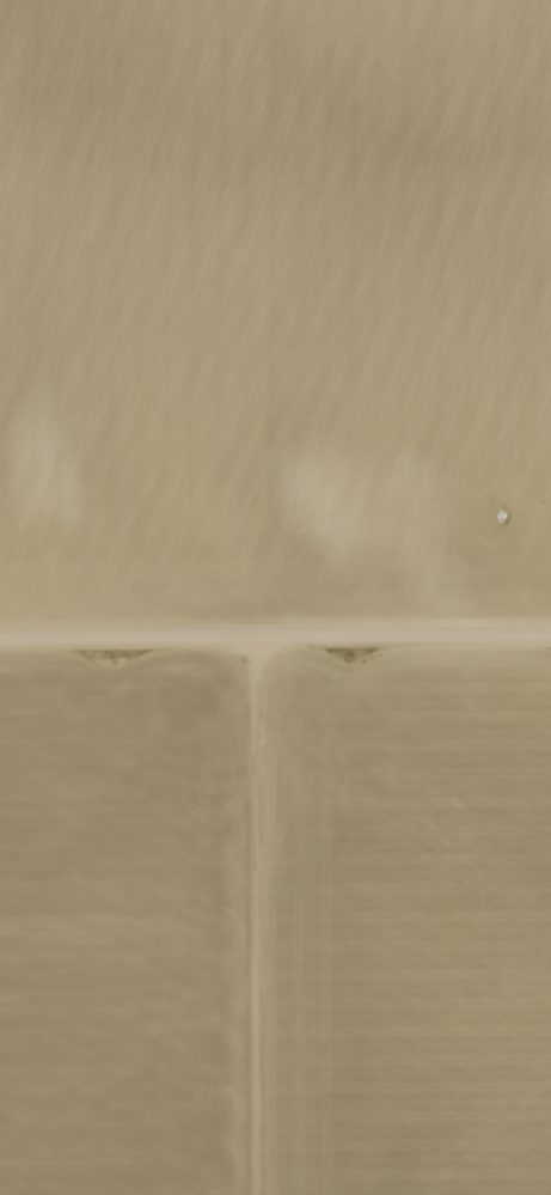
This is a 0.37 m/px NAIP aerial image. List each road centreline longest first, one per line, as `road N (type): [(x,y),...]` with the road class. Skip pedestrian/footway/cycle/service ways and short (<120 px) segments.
road 1 (residential): [(550,633),(0,637)]

